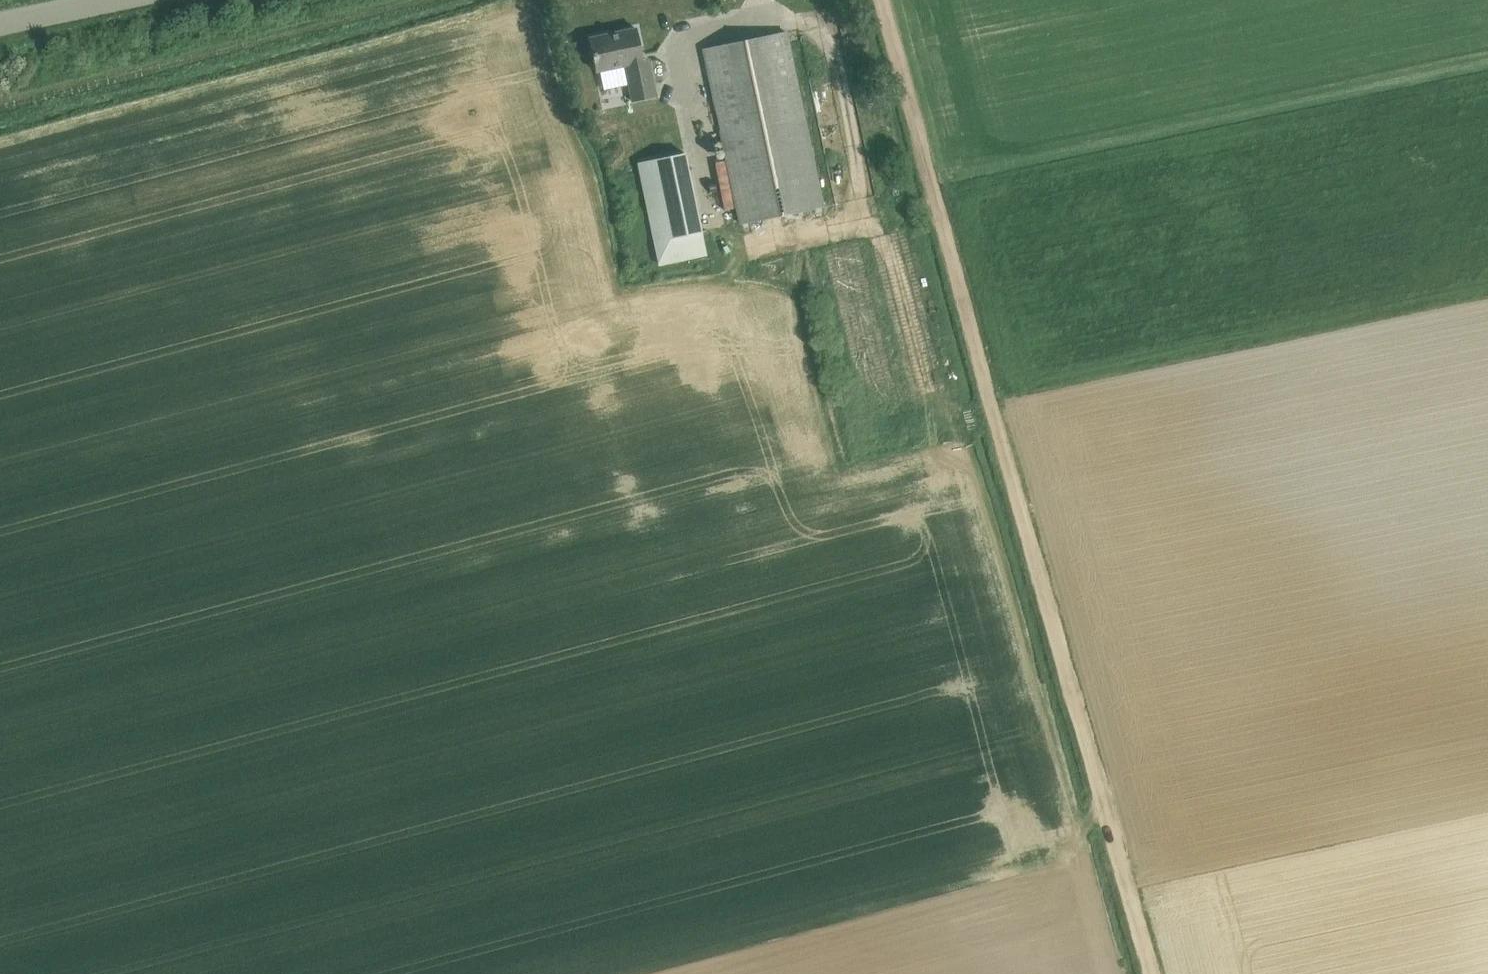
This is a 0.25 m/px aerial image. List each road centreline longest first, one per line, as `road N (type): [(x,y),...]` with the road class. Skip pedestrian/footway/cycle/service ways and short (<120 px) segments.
road 1 (track): [(1144,973),(880,0)]

